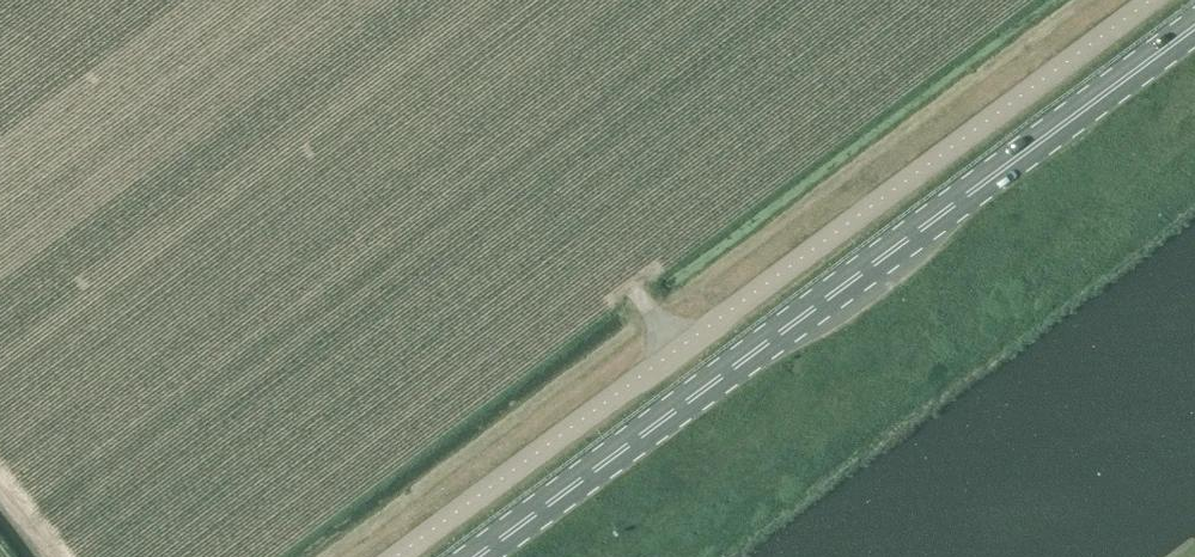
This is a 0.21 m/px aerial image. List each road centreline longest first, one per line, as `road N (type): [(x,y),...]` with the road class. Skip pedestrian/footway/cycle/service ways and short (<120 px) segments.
road 1 (unclassified): [(1148,0),(394,556)]
road 2 (primary): [(471,556),(1194,26)]

